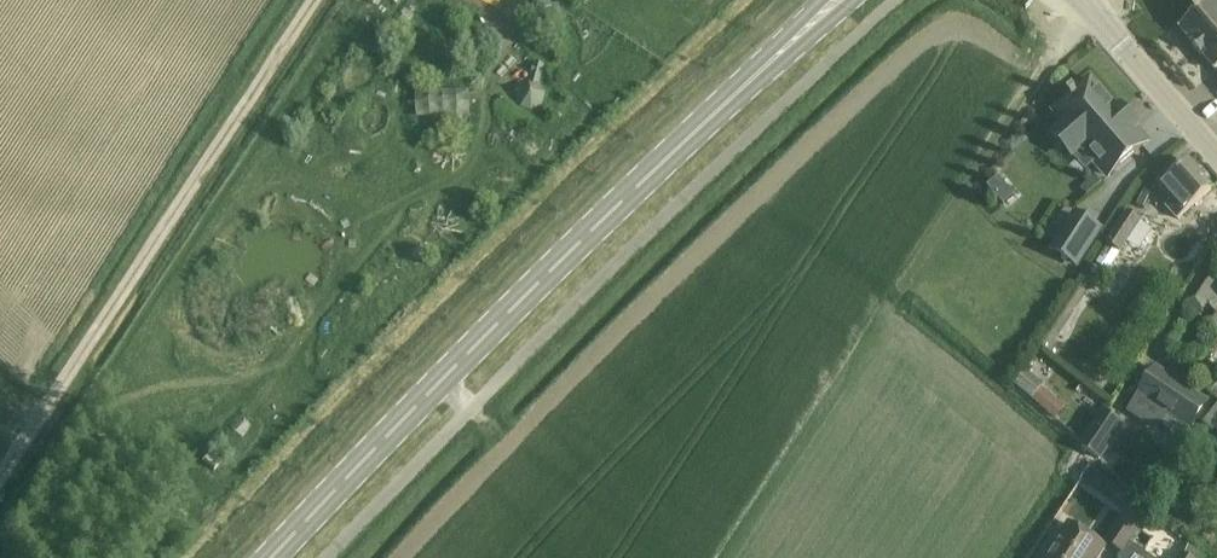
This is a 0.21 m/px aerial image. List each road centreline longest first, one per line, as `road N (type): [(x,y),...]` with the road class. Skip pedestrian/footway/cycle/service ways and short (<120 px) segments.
road 1 (secondary): [(274,557),(498,321),(830,5)]
road 2 (track): [(0,478),(314,0)]
road 3 (tertiary): [(1216,157),(1083,0)]

